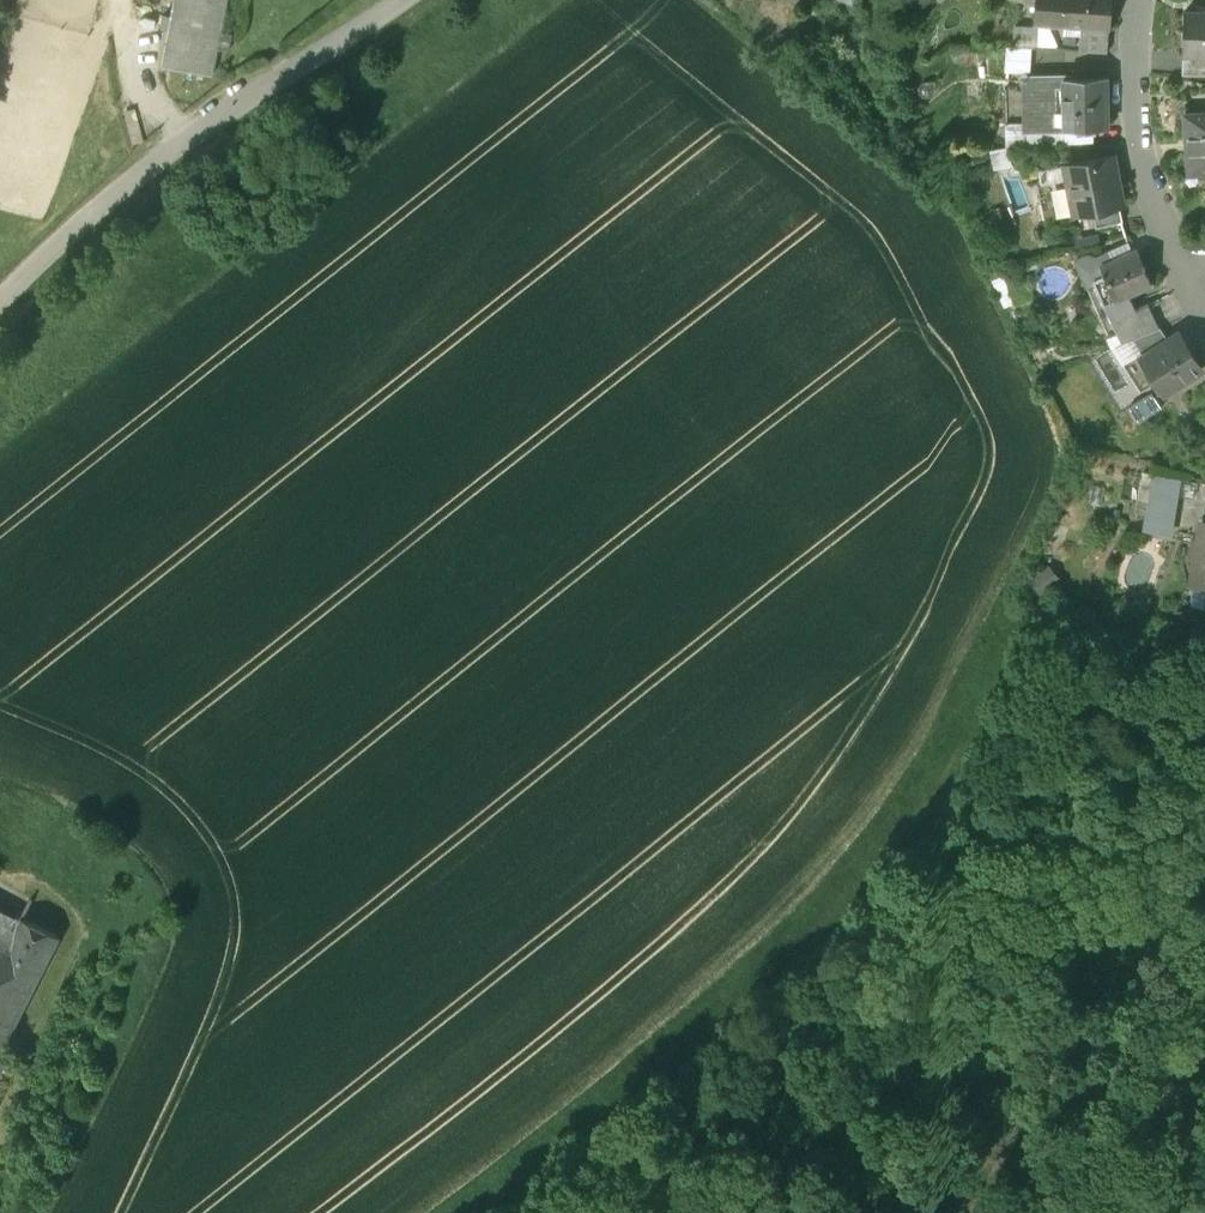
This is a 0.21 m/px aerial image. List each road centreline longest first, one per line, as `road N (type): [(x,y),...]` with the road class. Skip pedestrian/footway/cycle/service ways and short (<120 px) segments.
road 1 (unclassified): [(0,296),(134,172),(395,0)]
road 2 (residential): [(1138,0),(1135,136),(1156,212),(1204,311)]

